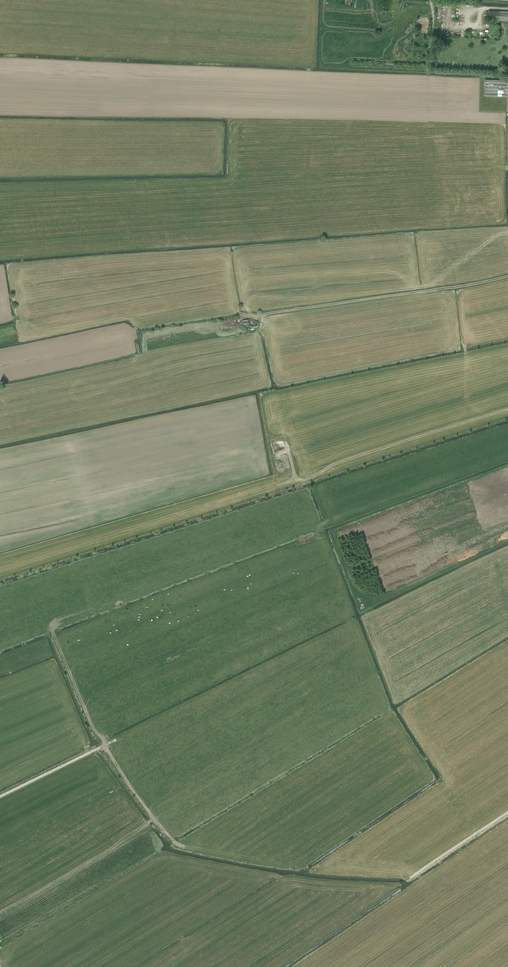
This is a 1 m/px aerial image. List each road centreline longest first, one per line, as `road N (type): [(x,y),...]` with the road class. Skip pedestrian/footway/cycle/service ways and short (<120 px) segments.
road 1 (track): [(507,279),(236,317)]

